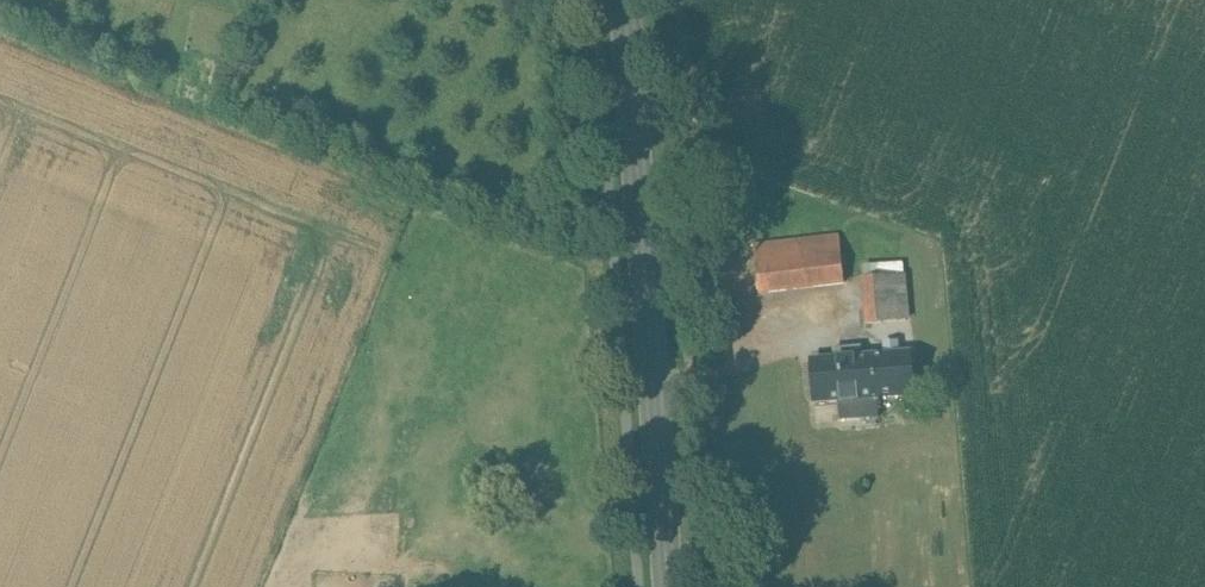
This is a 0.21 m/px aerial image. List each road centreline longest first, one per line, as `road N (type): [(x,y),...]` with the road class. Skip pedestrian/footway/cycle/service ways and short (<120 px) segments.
road 1 (tertiary): [(671,586),(625,0)]

